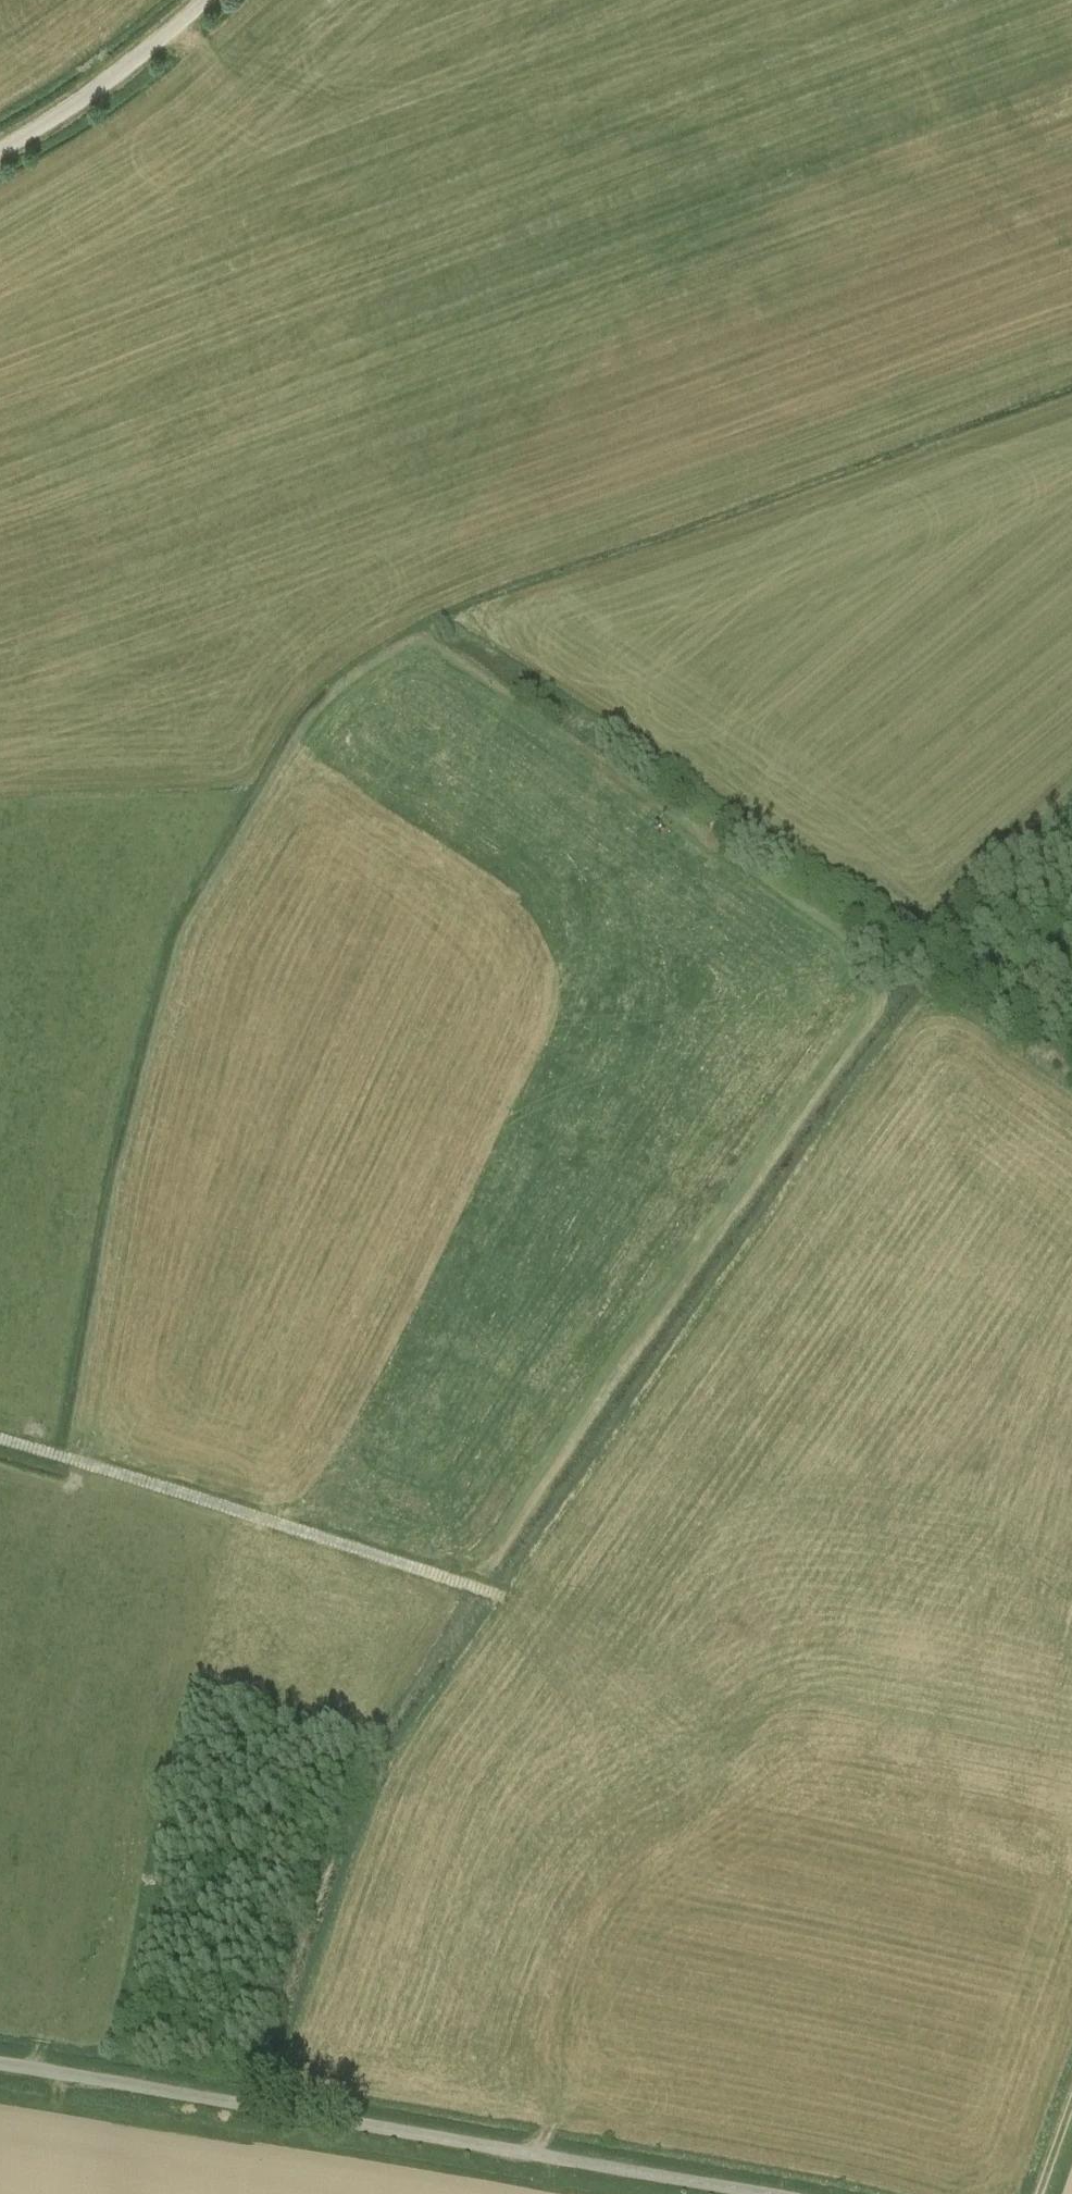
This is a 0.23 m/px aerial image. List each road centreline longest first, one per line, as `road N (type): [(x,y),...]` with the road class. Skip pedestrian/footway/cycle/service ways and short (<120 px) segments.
road 1 (unclassified): [(0,2064),(764,2193)]
road 2 (unclassified): [(0,151),(128,72),(215,0)]

